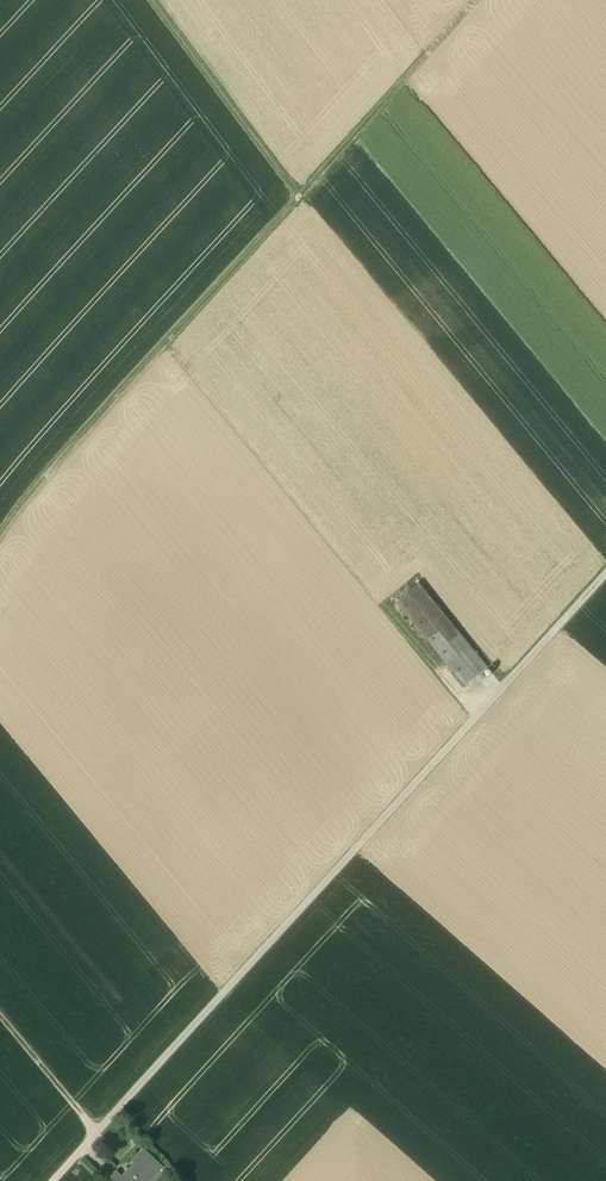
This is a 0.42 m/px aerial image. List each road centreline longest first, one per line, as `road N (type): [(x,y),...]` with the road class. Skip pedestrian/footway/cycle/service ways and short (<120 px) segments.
road 1 (track): [(98,1133),(605,573)]
road 2 (track): [(0,557),(100,430),(487,0)]
road 3 (track): [(152,0),(304,205)]
road 4 (track): [(98,1133),(0,1013)]

